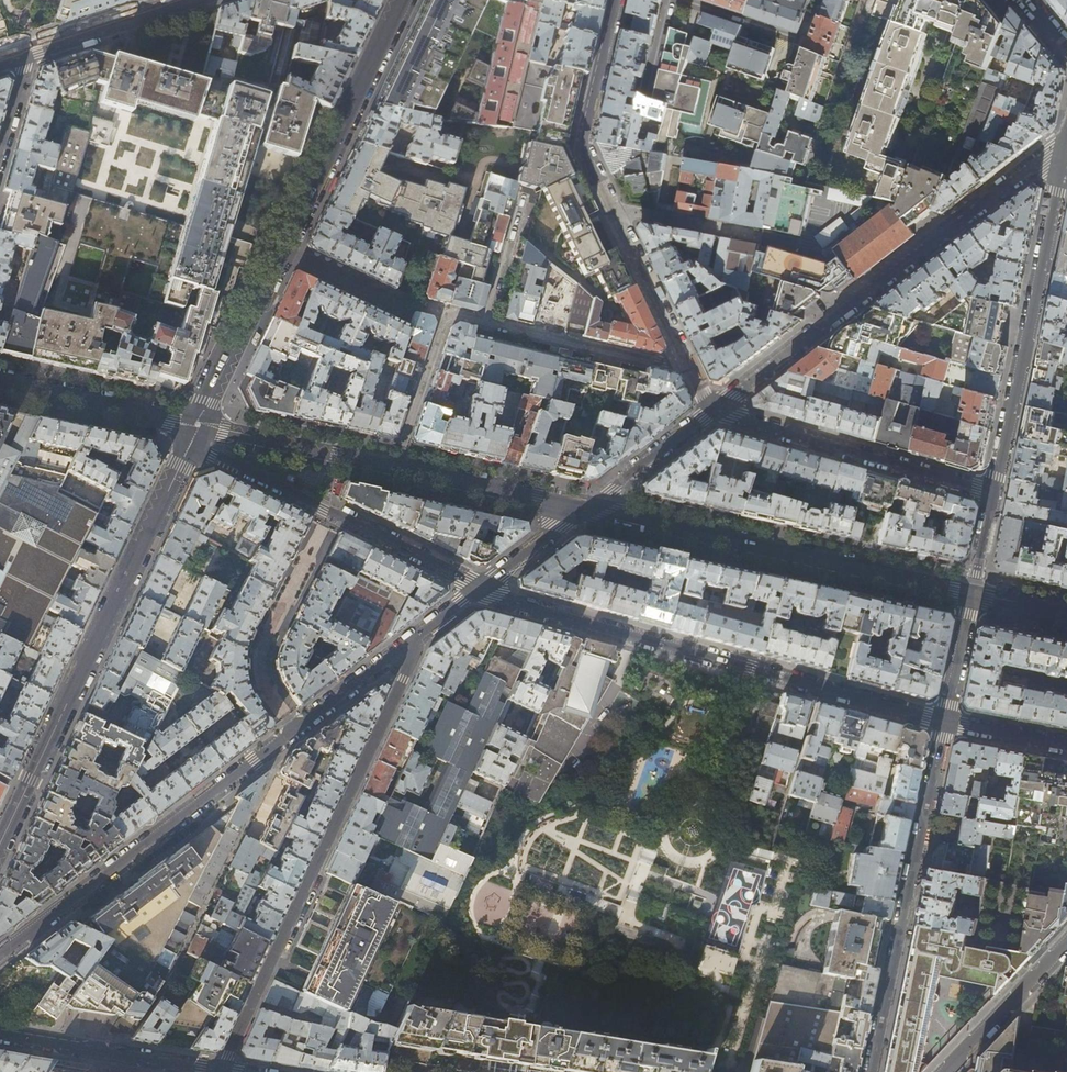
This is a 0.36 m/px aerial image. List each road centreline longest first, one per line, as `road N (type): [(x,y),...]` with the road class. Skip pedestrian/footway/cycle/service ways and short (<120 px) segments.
road 1 (residential): [(480,589),(945,720)]
road 2 (residential): [(219,1070),(412,644)]
road 3 (tertiary): [(0,848),(198,425)]
road 4 (secondary): [(582,509),(973,595)]
road 5 (residential): [(0,955),(294,730)]
road 6 (residential): [(945,720),(870,1071)]
road 7 (residential): [(1066,147),(990,495)]
road 8 (residential): [(198,425),(200,443),(214,455),(480,589)]
road 9 (residential): [(990,495),(714,409)]
road 10 (residential): [(405,0),(283,249)]
road 11 (residential): [(619,220),(580,142),(614,0)]
road 12 (residential): [(323,525),(260,668),(264,689),(294,730)]
road 13 (residential): [(219,1070),(0,1035)]
road 14 (residential): [(687,367),(487,321)]
road 15 (residential): [(487,321),(448,312),(395,468)]
road 16 (secondary): [(0,381),(198,425)]
road 17 (secondary): [(198,425),(395,468)]
road 18 (residential): [(283,249),(198,425)]
road 19 (secondary): [(395,468),(582,509)]
road 20 (residential): [(946,1071),(1066,943)]
road 21 (residential): [(582,509),(714,409)]
road 22 (residential): [(687,367),(619,220)]
road 23 (residential): [(29,50),(182,0)]
road 24 (residential): [(294,730),(412,644)]
road 25 (residential): [(619,220),(642,213),(761,237)]
road 26 (residential): [(283,249),(410,313)]
road 27 (residential): [(480,589),(582,509)]
road 28 (residential): [(523,197),(487,321)]
road 29 (residential): [(973,595),(945,720)]
road 30 (residential): [(945,720),(1066,745)]

